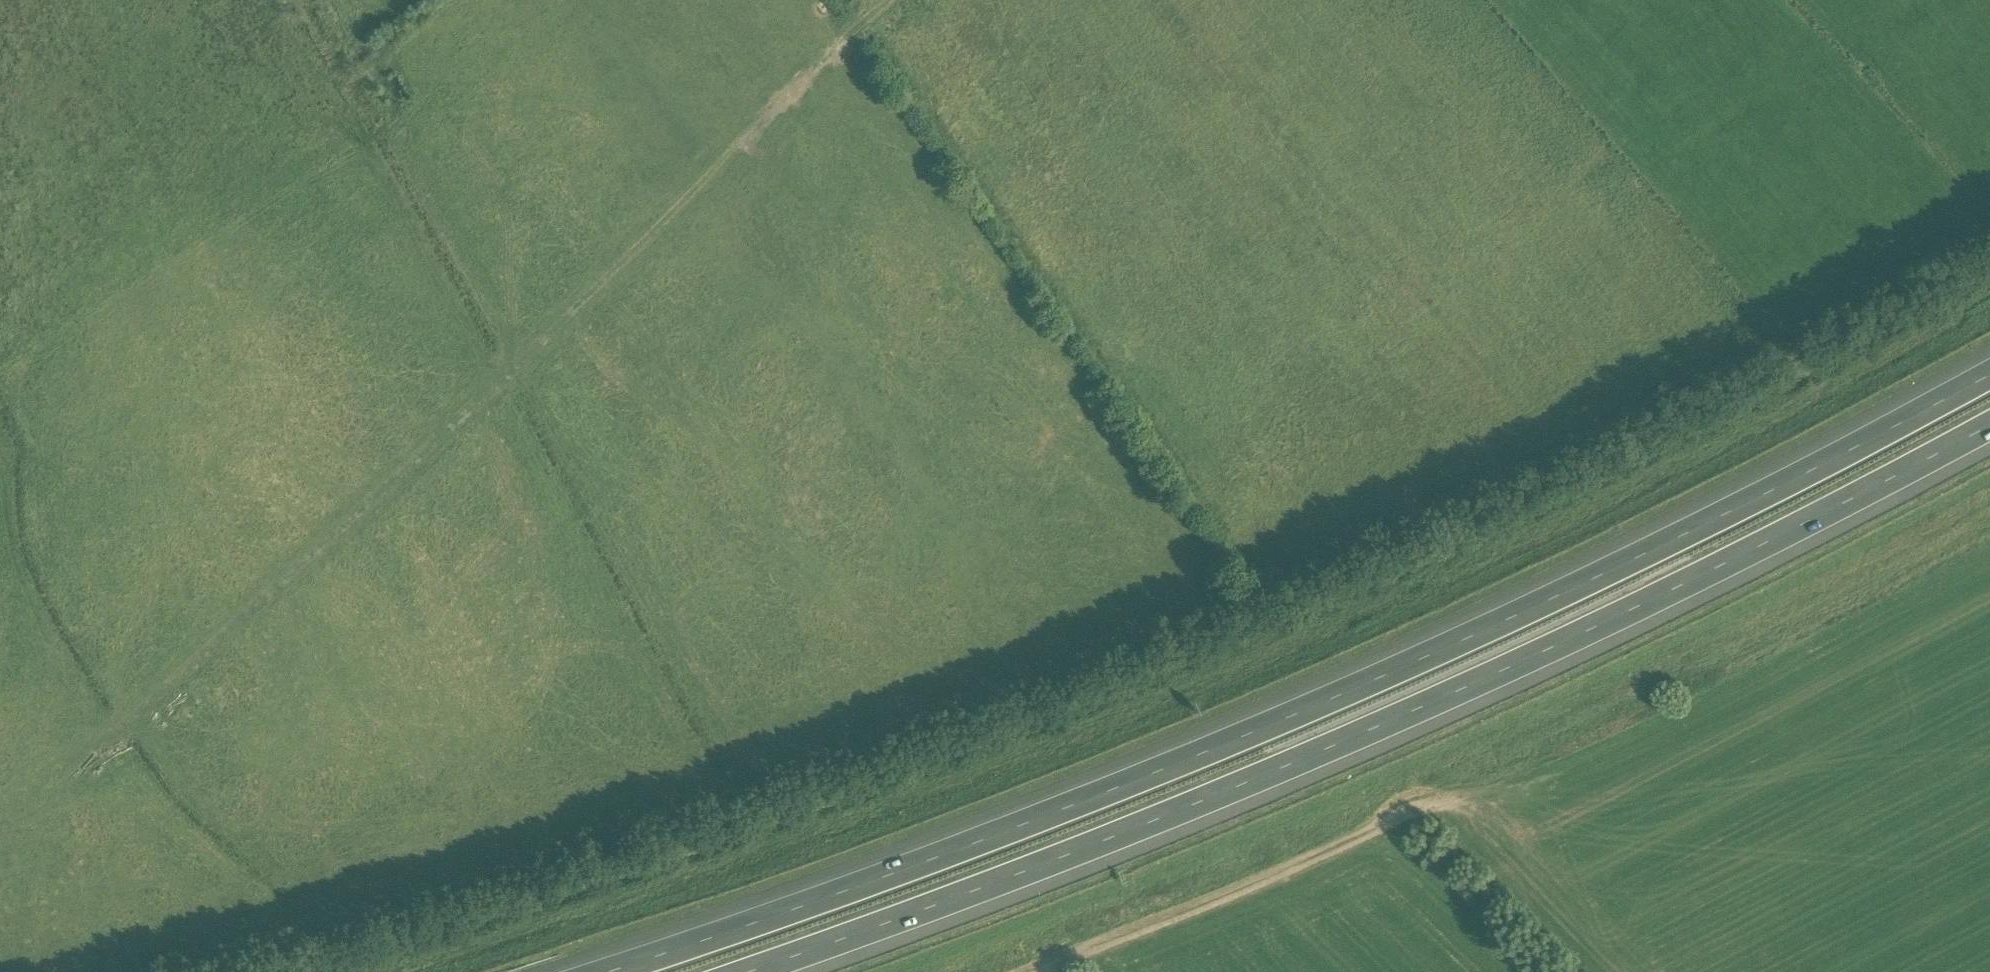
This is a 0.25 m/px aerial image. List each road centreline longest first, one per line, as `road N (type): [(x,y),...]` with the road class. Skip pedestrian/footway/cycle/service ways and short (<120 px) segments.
road 1 (motorway): [(1989,377),(1634,558),(1271,725),(899,871),(599,971)]
road 2 (motorway): [(737,971),(1288,764),(1534,656),(1989,425)]
road 3 (track): [(887,0),(572,315),(106,744)]
road 4 (track): [(134,971),(297,931)]

